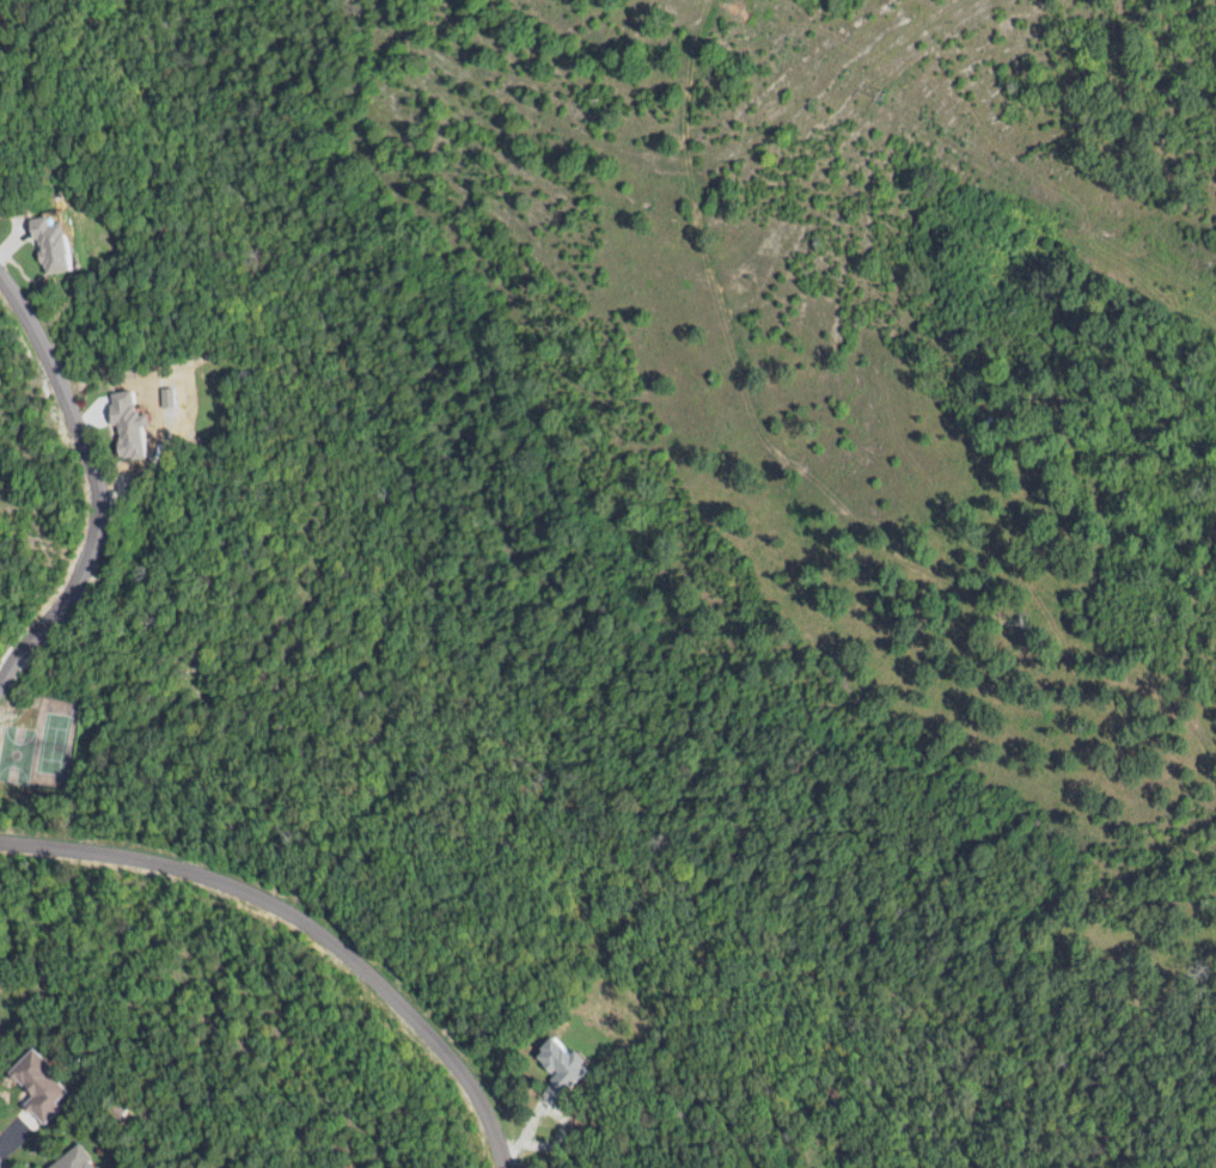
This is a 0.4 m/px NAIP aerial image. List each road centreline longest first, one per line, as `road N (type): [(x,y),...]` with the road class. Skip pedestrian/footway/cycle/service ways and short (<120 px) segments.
road 1 (residential): [(505,1167),(481,1095),(445,1042),(301,912),(227,877),(0,838)]
road 2 (residential): [(0,666),(79,565),(97,532),(98,499),(80,432),(0,278)]

